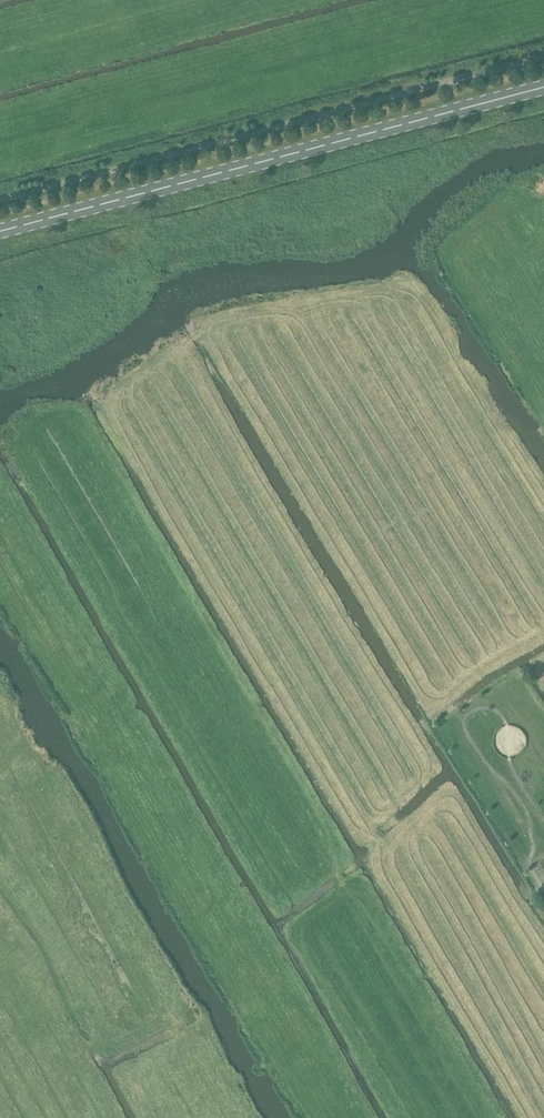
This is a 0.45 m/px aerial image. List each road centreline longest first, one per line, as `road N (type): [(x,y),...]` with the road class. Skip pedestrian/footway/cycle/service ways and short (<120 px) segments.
road 1 (primary): [(0,233),(543,89)]
road 2 (track): [(366,830),(423,772),(427,763),(411,723),(482,665),(543,630)]
road 3 (track): [(383,843),(366,830),(252,923)]

